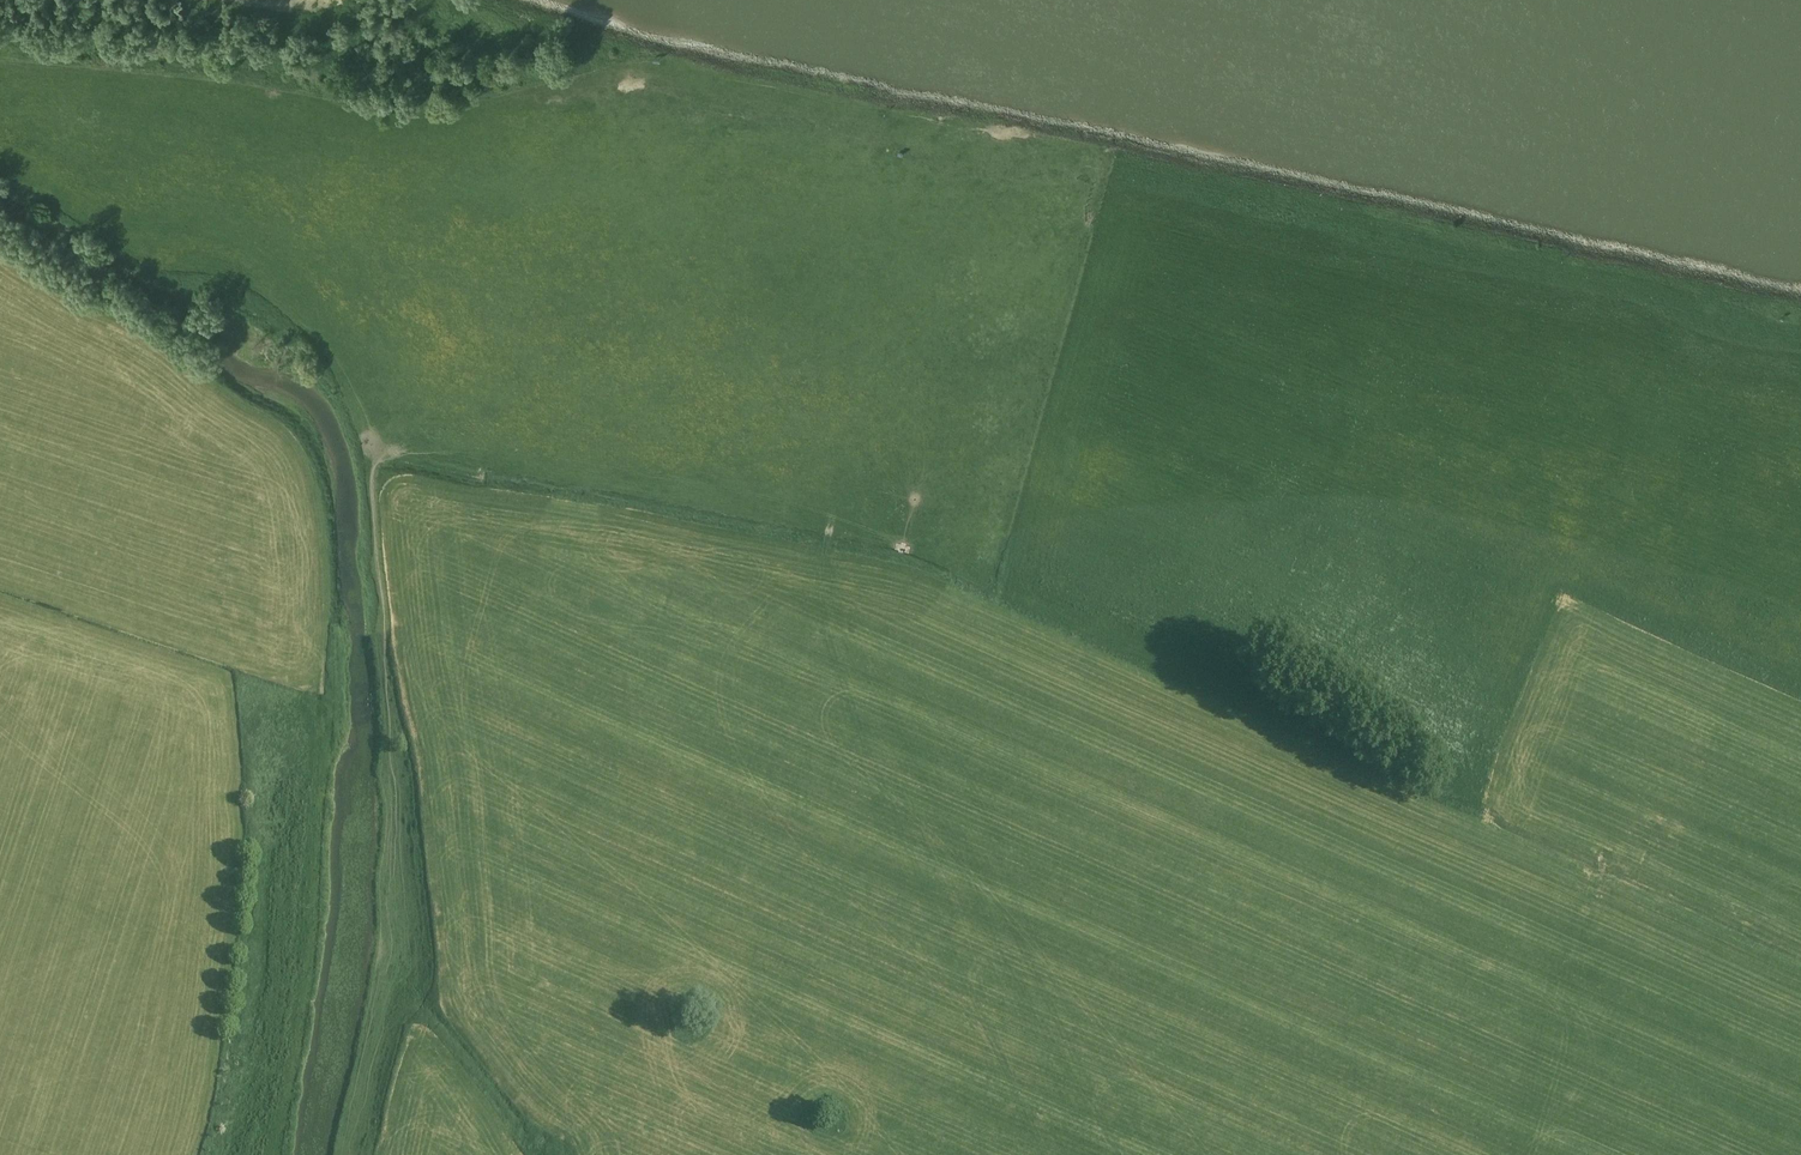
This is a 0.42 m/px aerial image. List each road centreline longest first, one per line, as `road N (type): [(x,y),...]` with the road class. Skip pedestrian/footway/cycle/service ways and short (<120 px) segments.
road 1 (track): [(1524,1154),(1602,874)]

